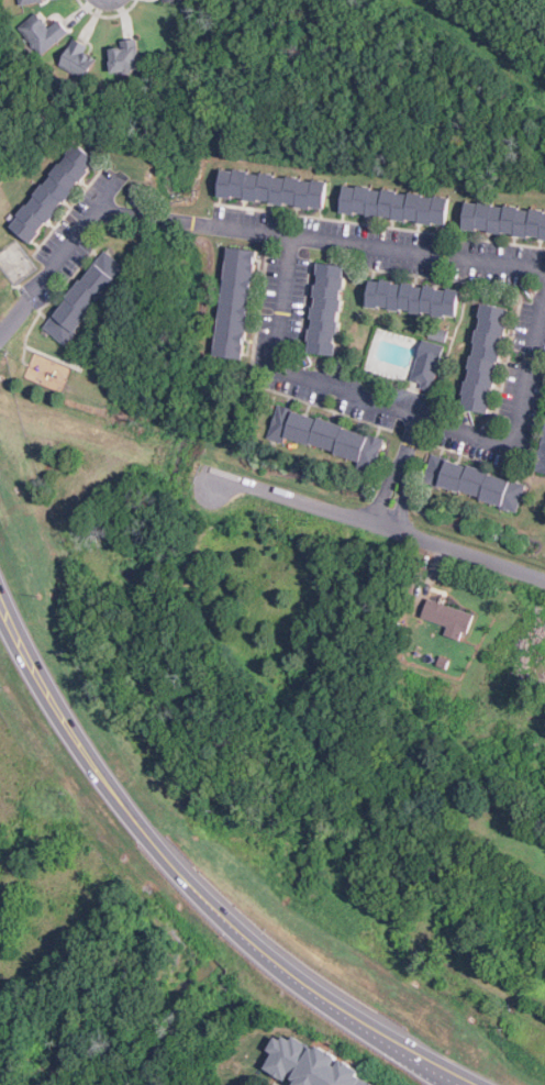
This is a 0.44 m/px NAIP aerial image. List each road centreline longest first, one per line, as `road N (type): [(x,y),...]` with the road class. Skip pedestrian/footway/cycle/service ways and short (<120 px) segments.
road 1 (trunk): [(468,1084),(298,977),(192,881),(55,709),(0,602)]
road 2 (residential): [(544,294),(511,447),(275,368),(291,236)]
road 3 (residential): [(100,211),(544,273)]
road 4 (residential): [(544,583),(387,522),(212,474)]

